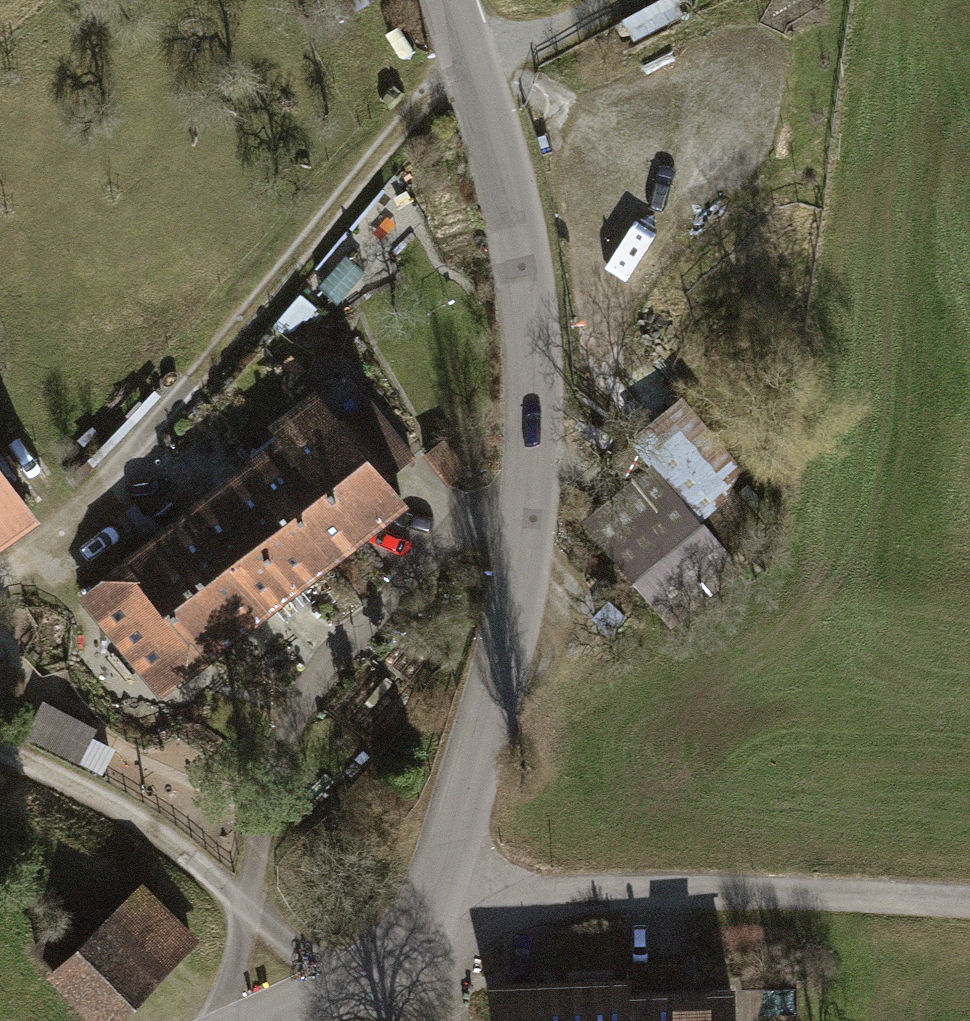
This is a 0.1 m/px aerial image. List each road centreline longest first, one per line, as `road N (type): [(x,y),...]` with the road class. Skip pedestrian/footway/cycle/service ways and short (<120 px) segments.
road 1 (tertiary): [(450,0),(515,222),(531,334),(531,456),(522,573),(422,944)]
road 2 (track): [(0,576),(71,515),(469,54)]
road 3 (unclassified): [(969,896),(823,889),(532,900),(422,944)]
road 4 (track): [(256,907),(146,826),(0,749)]
road 5 (track): [(479,87),(632,0)]
road 6 (unclassified): [(422,944),(265,1020)]

